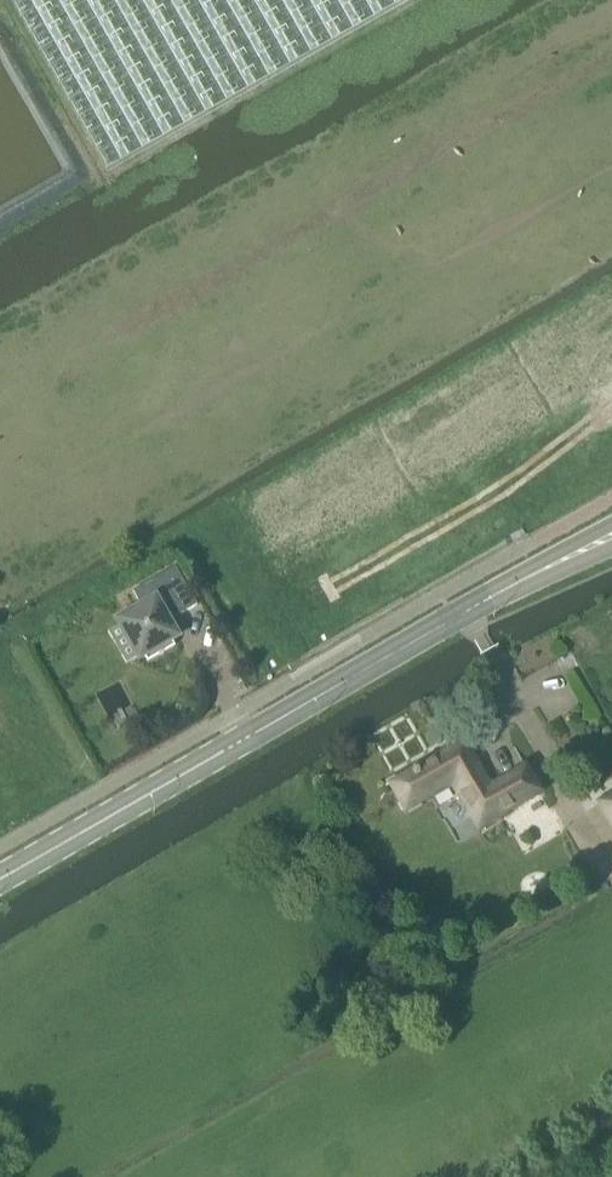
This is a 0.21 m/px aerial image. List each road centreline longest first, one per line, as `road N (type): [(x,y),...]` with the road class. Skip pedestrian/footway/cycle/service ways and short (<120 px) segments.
road 1 (tertiary): [(0,875),(611,537)]

